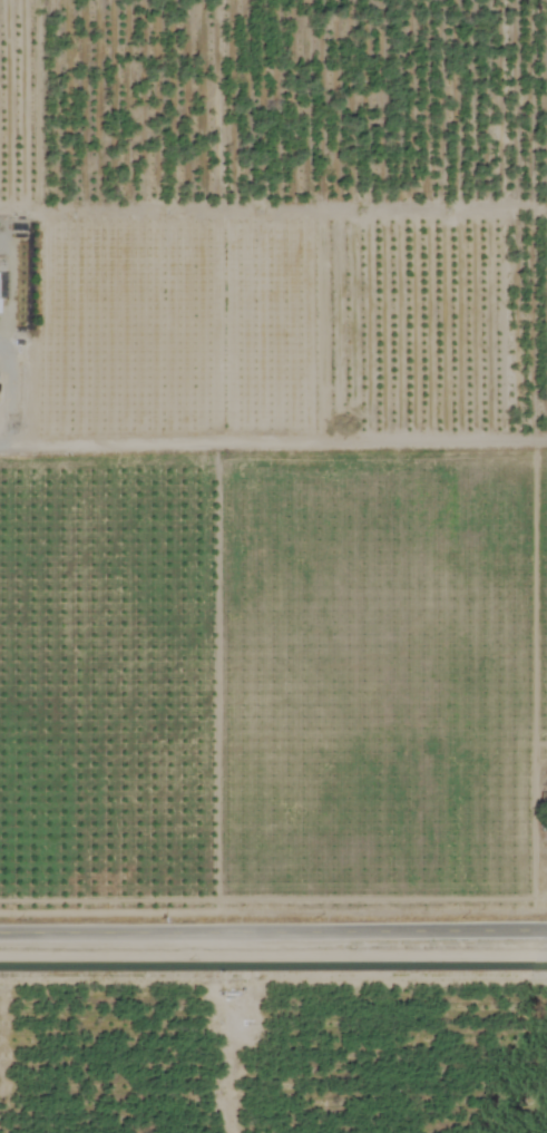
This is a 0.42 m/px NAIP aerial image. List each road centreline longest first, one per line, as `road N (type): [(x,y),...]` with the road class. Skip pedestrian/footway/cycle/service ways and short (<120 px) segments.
road 1 (tertiary): [(0,931),(546,929)]

